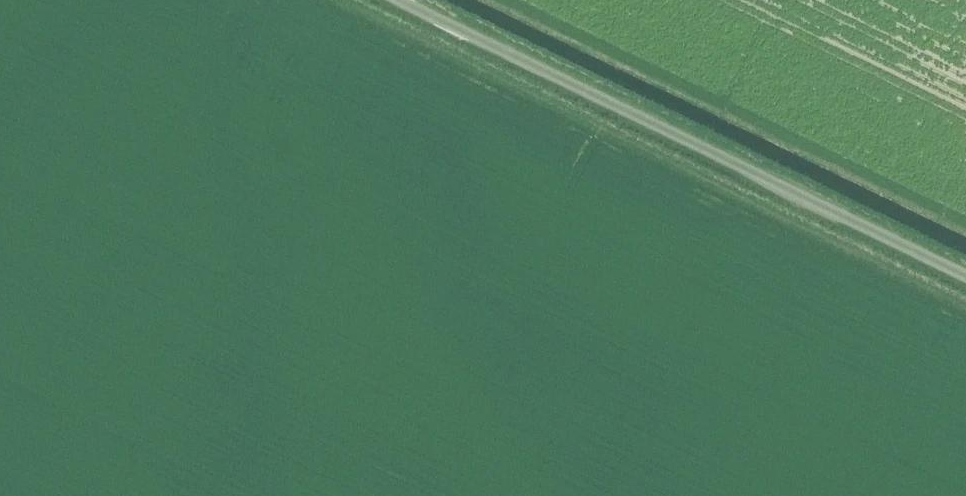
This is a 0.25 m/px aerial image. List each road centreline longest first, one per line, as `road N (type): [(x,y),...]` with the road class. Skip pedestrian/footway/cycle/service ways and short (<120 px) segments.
road 1 (unclassified): [(965,277),(409,0)]

